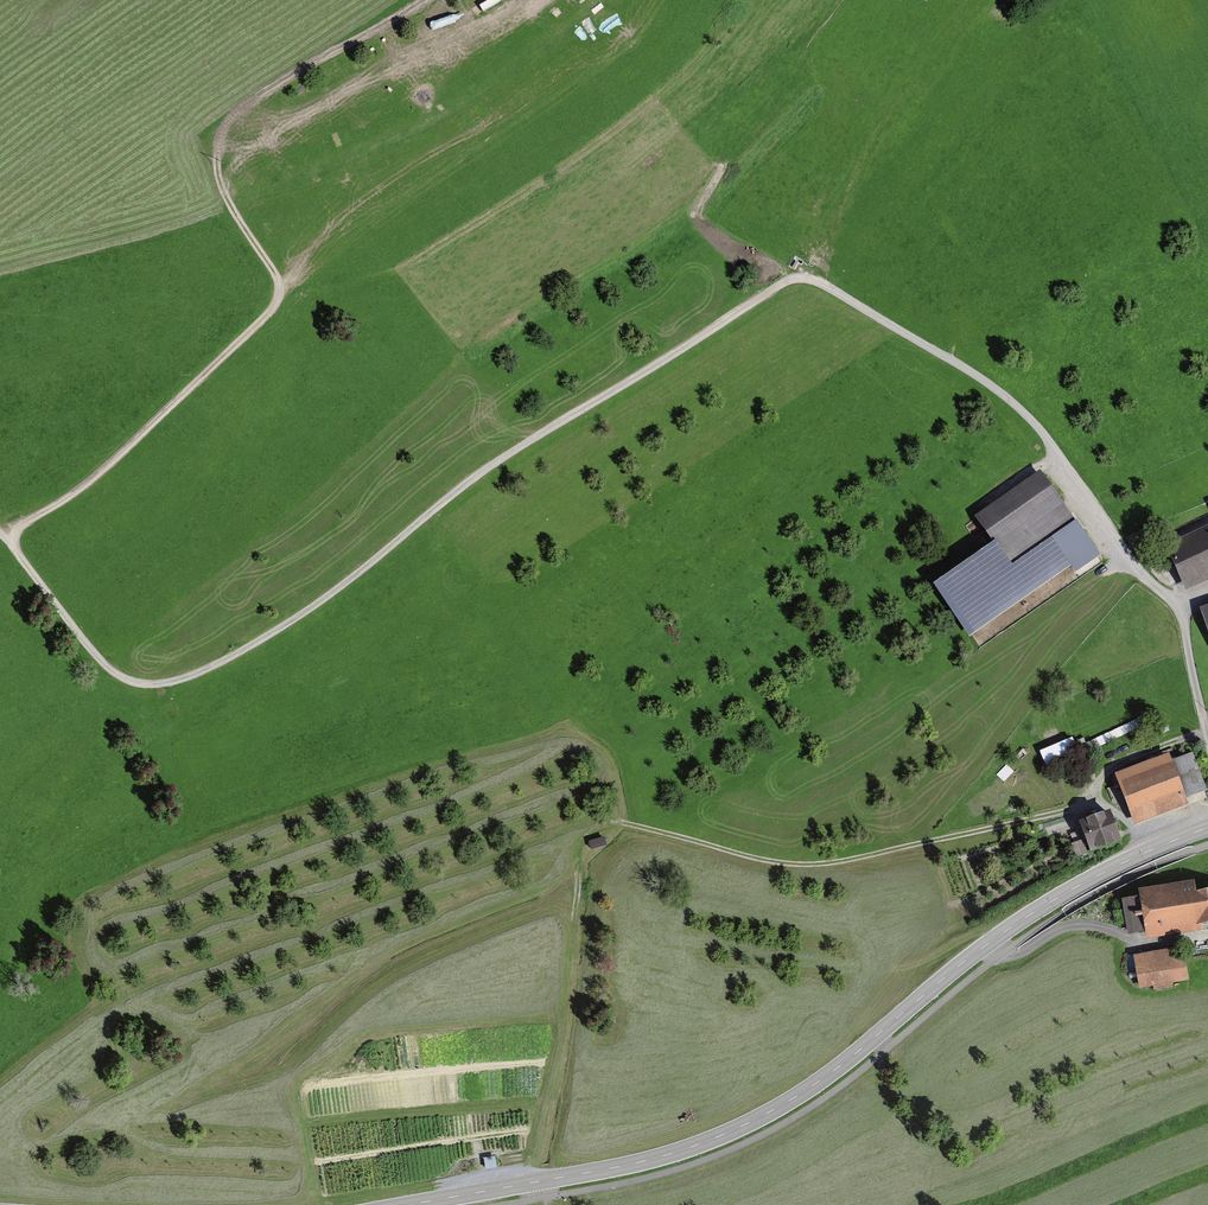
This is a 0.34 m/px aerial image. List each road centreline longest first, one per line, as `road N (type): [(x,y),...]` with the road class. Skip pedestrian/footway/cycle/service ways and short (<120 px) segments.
road 1 (track): [(0,531),(114,672),(142,684),(171,684),(308,615),(447,502),(559,427),(765,295),(792,279),(813,280),(997,390),(1045,437),(1150,581),(1181,604),(1207,736)]
road 2 (tertiary): [(408,1204),(614,1168),(730,1133),(816,1084),(1022,920),(1130,860),(1207,828)]
road 3 (track): [(283,80),(195,130),(275,276),(276,303),(14,544)]
road 4 (track): [(624,824),(816,862),(883,854),(1054,813),(1104,767),(1207,738)]
road 5 (track): [(743,0),(699,58),(642,112),(516,200),(409,266),(276,303)]
road 6 (track): [(991,942),(1007,956),(1082,924),(1139,946),(1207,936)]
road 7 (track): [(725,164),(697,205),(813,280)]

